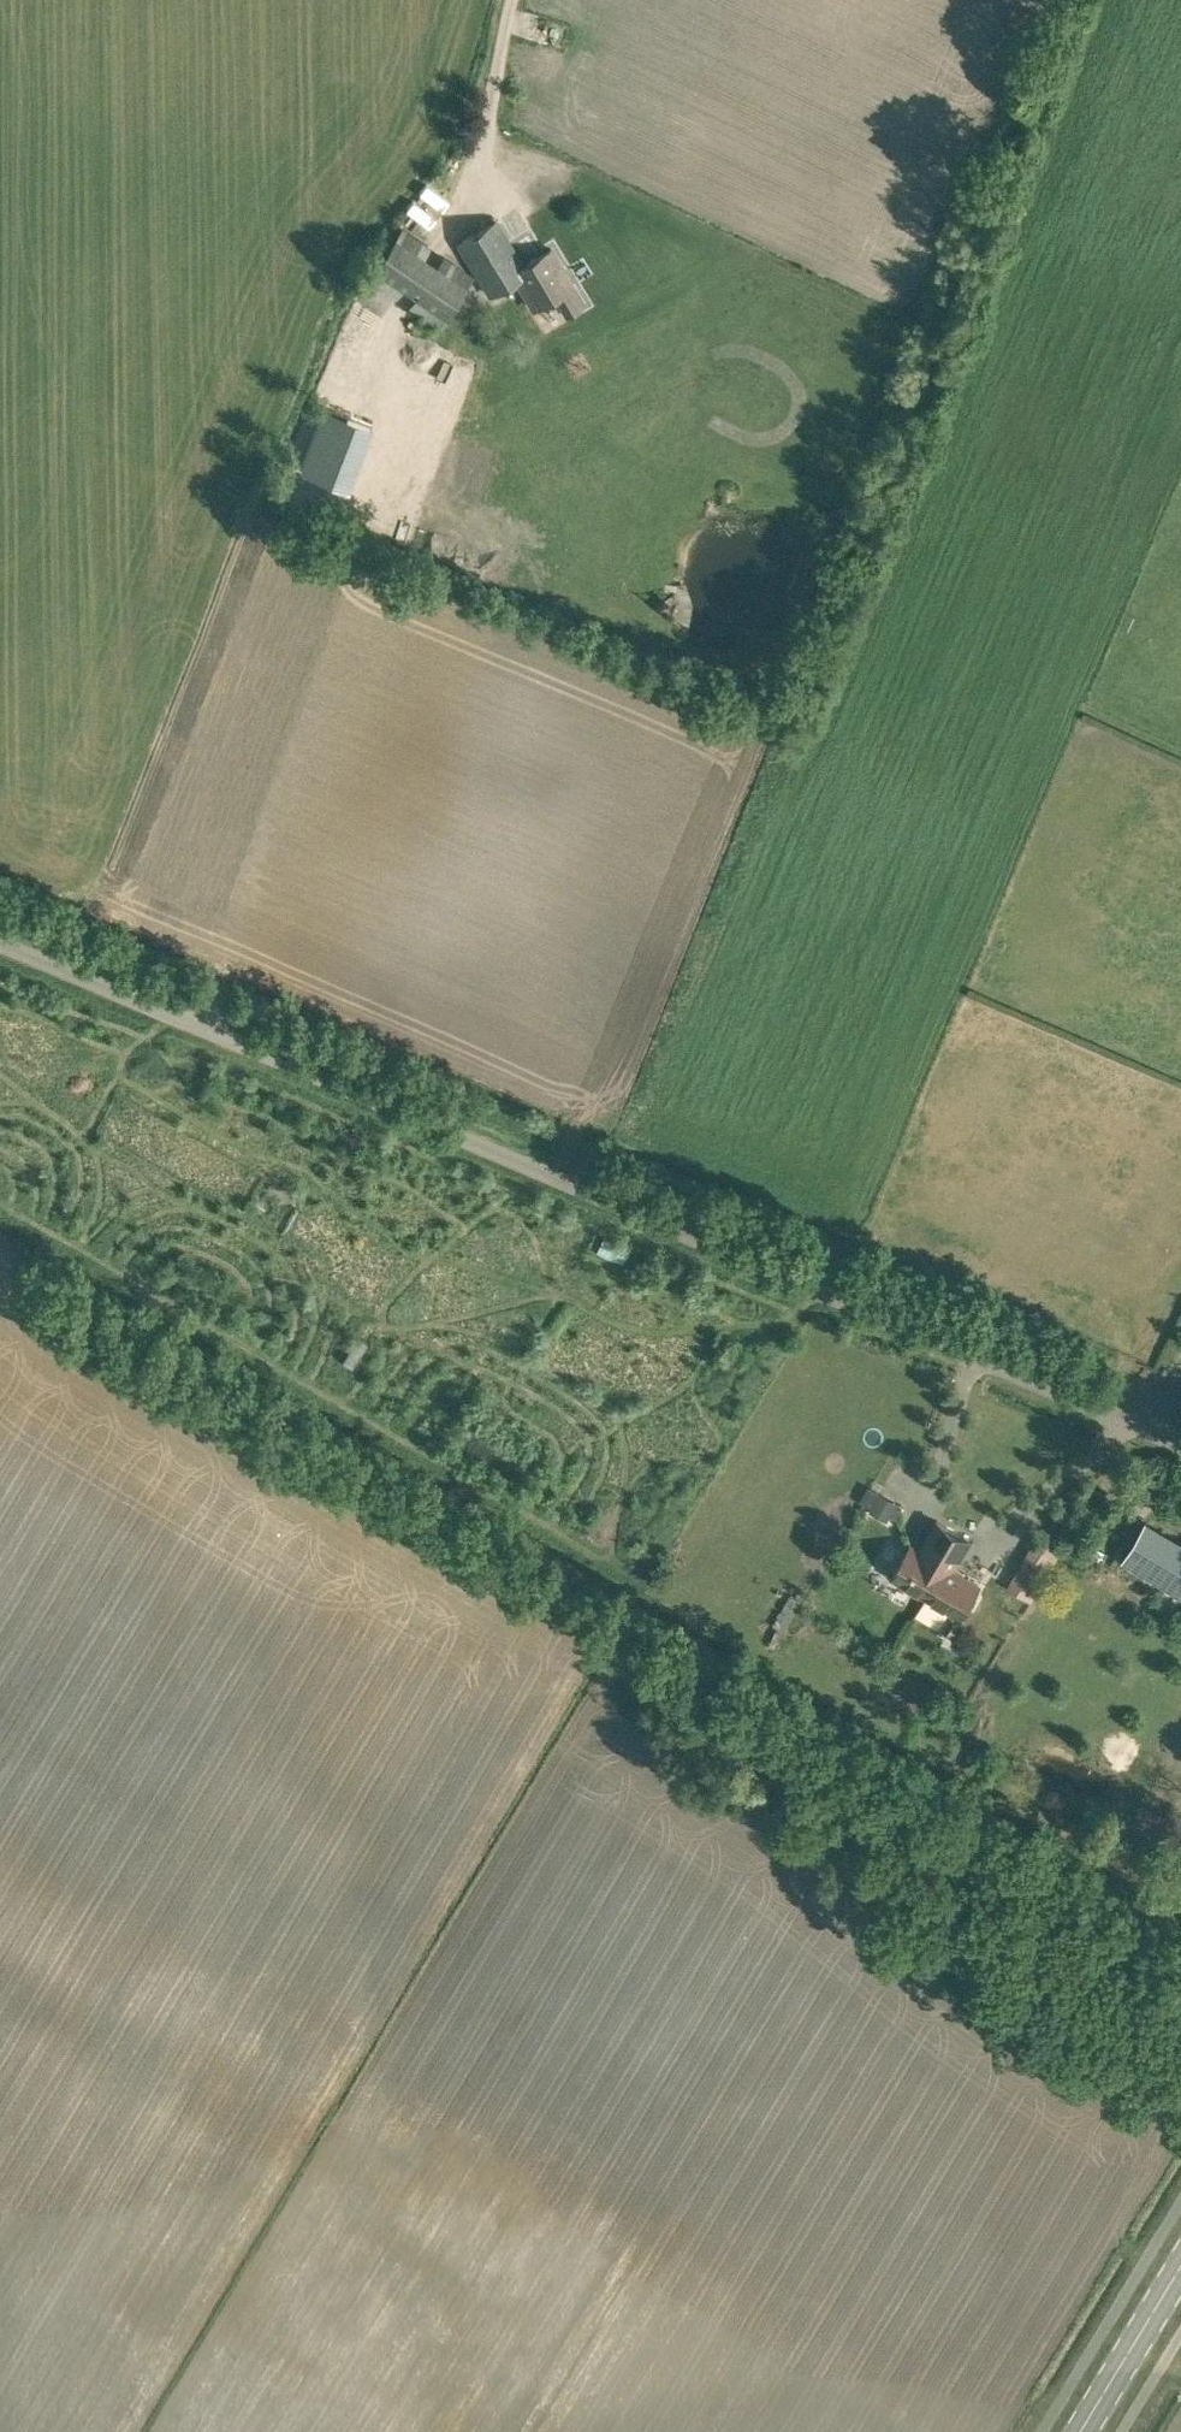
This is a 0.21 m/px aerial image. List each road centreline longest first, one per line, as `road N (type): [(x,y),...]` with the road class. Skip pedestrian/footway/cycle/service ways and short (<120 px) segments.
road 1 (unclassified): [(1180,1448),(0,949)]
road 2 (secondary): [(1084,2431),(1180,2272)]

